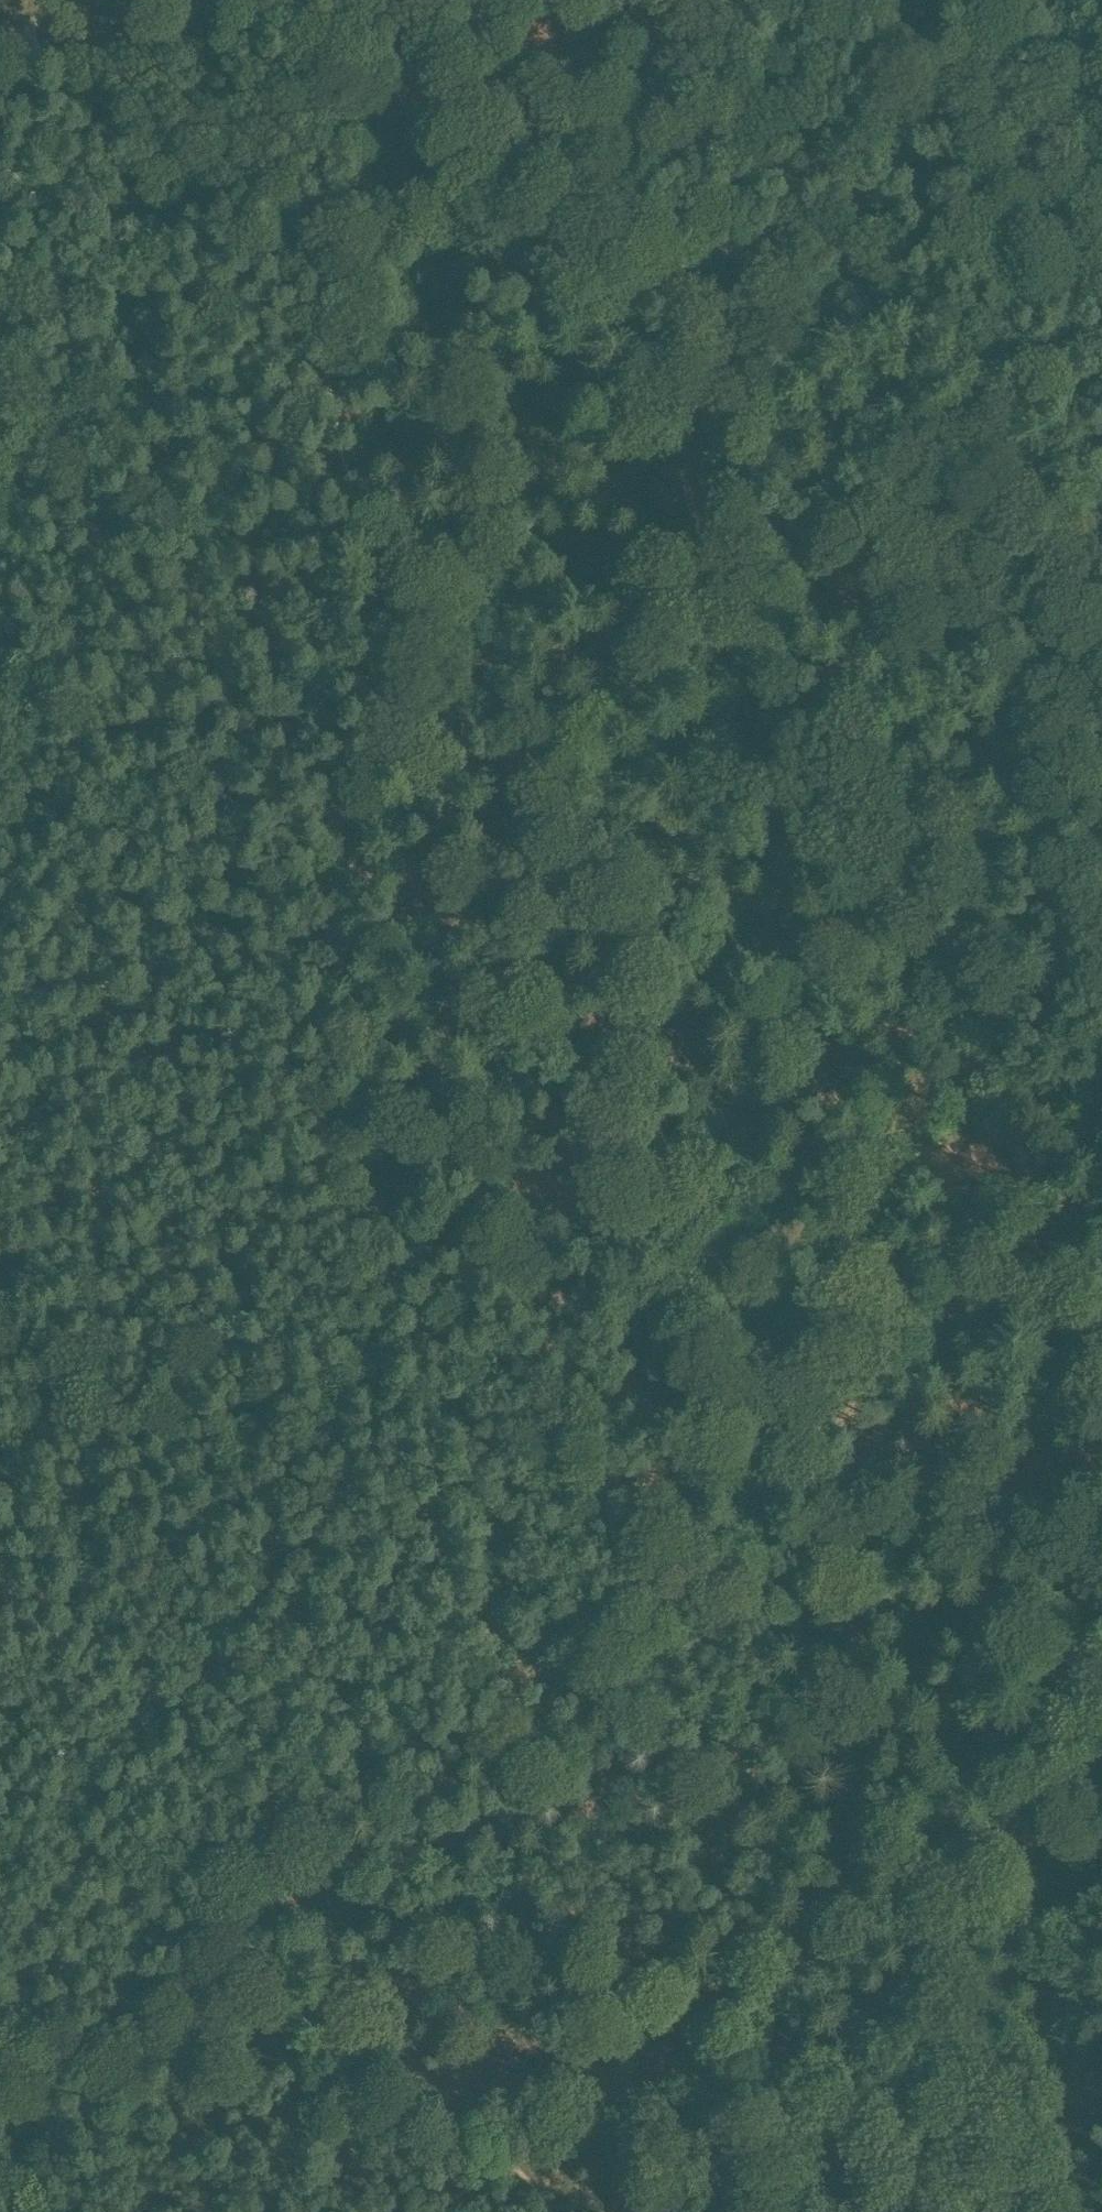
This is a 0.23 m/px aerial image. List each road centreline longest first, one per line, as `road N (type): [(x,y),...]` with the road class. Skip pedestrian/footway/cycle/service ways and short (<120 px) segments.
road 1 (track): [(374,563),(375,673),(356,854),(319,1052),(328,1163),(360,1202),(528,1279),(612,1329),(635,1355),(667,1484),(632,1580),(562,1685),(501,1729),(299,1824),(243,1863),(211,1917),(207,1992),(250,2040),(311,2076),(520,2166),(549,2211)]
road 2 (track): [(374,585),(291,640),(248,648),(218,640),(198,611),(199,586),(236,476),(227,444),(200,415),(146,393),(68,389),(31,392),(0,417)]

